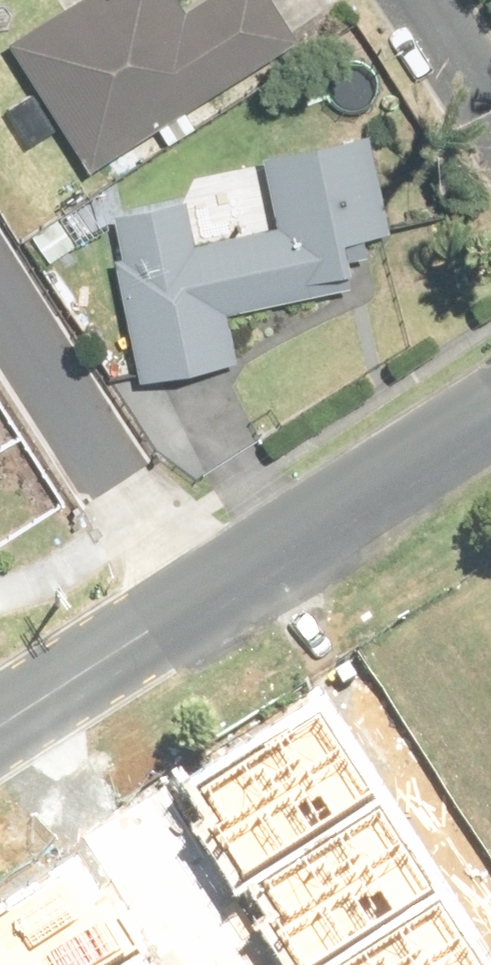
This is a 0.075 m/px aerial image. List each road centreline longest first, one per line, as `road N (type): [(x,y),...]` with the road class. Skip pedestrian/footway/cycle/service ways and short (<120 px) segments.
road 1 (residential): [(192,604),(0,300)]
road 2 (tertiary): [(192,604),(490,417)]
road 3 (tertiary): [(0,727),(192,604)]
road 4 (residential): [(422,0),(490,108)]

